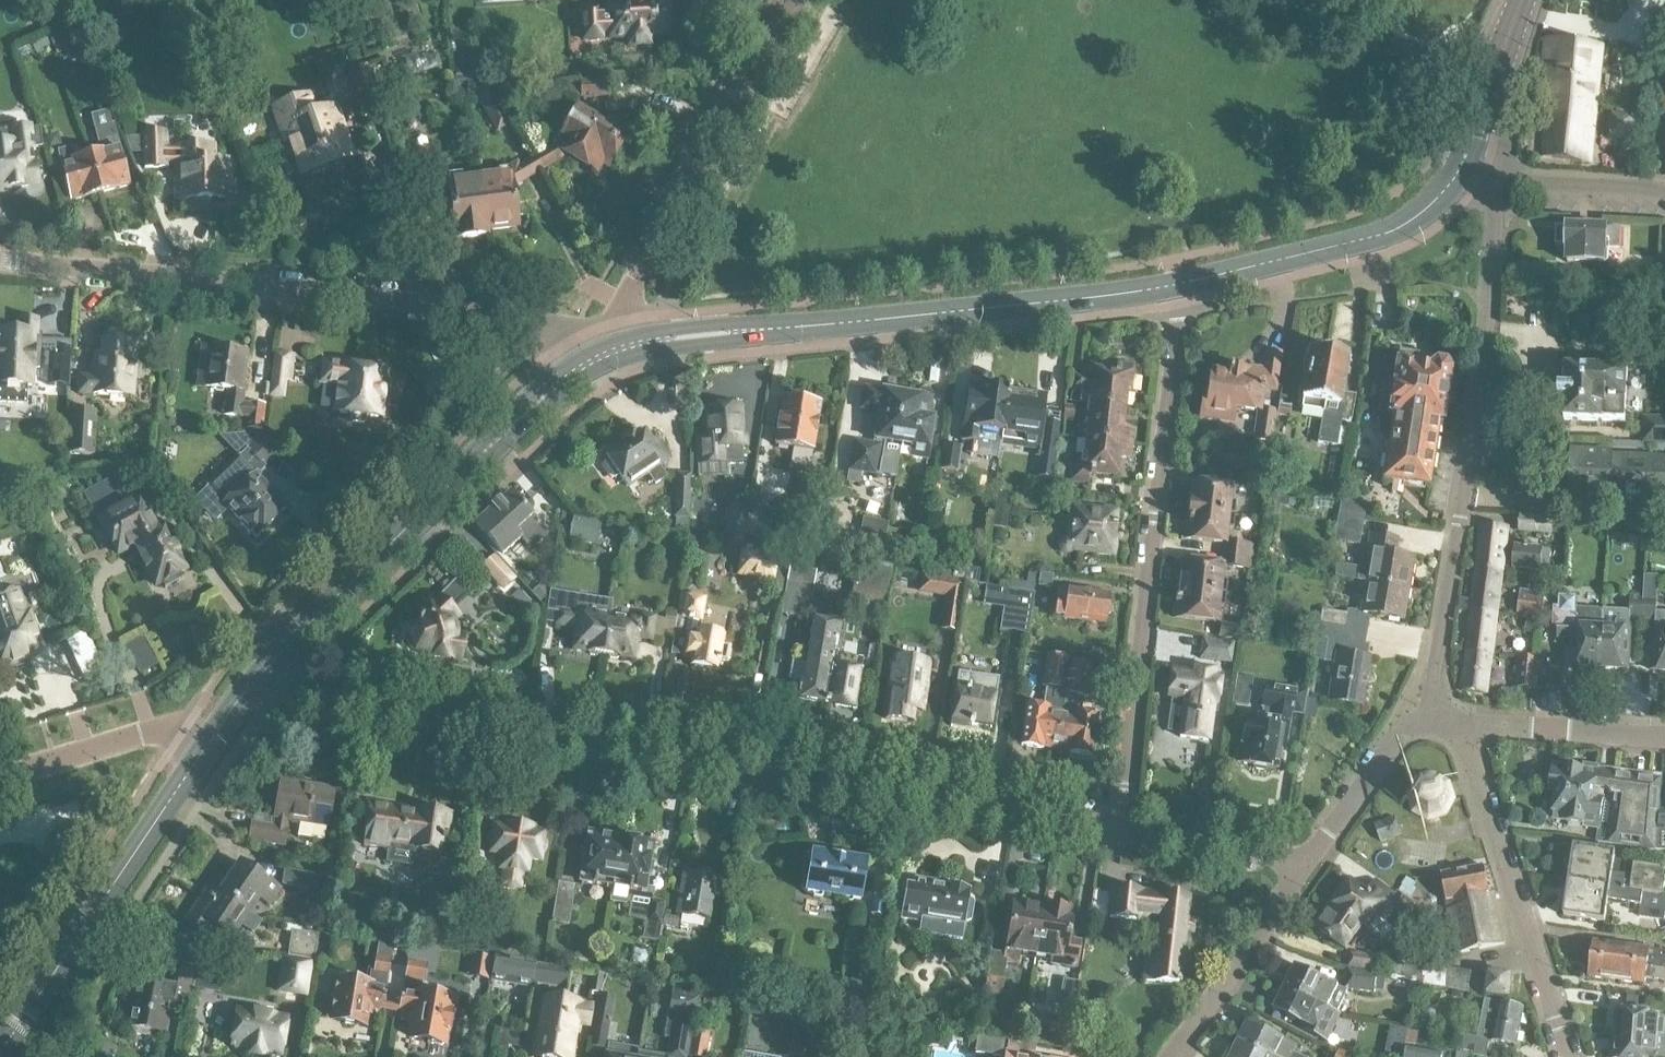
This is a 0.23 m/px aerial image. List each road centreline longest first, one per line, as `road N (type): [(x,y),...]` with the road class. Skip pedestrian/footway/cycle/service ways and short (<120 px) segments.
road 1 (residential): [(1124,825),(314,696),(272,660)]
road 2 (residential): [(587,362),(576,346),(535,322),(0,259)]
road 3 (secondary): [(624,347),(1175,284)]
road 4 (residential): [(1124,825),(1175,284)]
road 5 (residential): [(1428,714),(1489,348),(1498,183)]
road 6 (secondary): [(272,660),(546,389),(587,362)]
road 7 (residential): [(624,347),(620,321),(637,269),(793,0)]
road 8 (secondary): [(0,1050),(206,749)]
road 9 (residential): [(1570,1056),(1471,725)]
road 10 (secondary): [(1175,284),(1393,231),(1430,208),(1461,167)]
road 11 (residential): [(1167,1056),(1307,863)]
road 12 (residential): [(0,777),(161,729),(206,749)]
road 13 (residential): [(1471,725),(1664,737)]
road 14 (residential): [(1307,863),(1359,786),(1428,714)]
road 15 (residential): [(1307,863),(1124,825)]
road 16 (secondary): [(1461,167),(1520,0)]
road 17 (residential): [(1498,183),(1664,191)]

